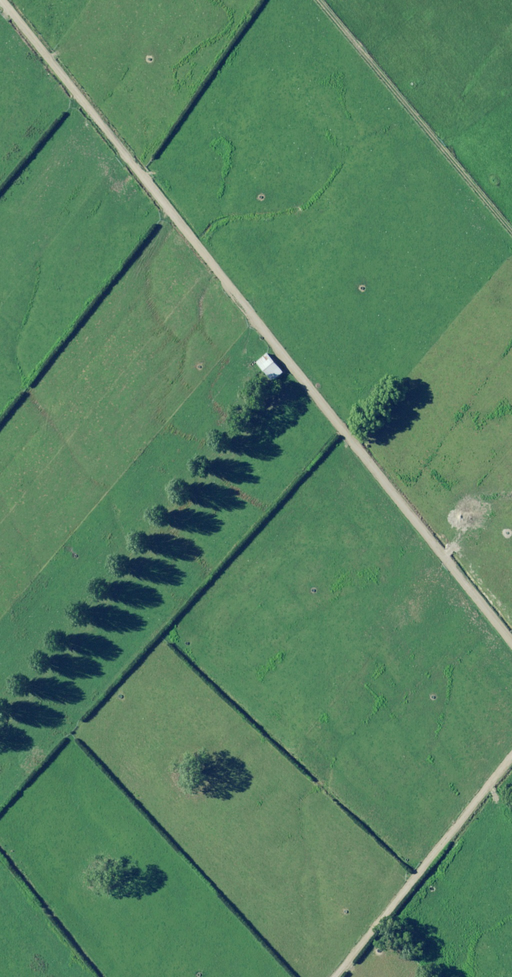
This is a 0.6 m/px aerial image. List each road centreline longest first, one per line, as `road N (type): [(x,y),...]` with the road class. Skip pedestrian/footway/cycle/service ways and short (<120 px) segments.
road 1 (track): [(511,646),(2,0)]
road 2 (track): [(317,0),(511,238)]
road 3 (track): [(370,935),(511,752)]

